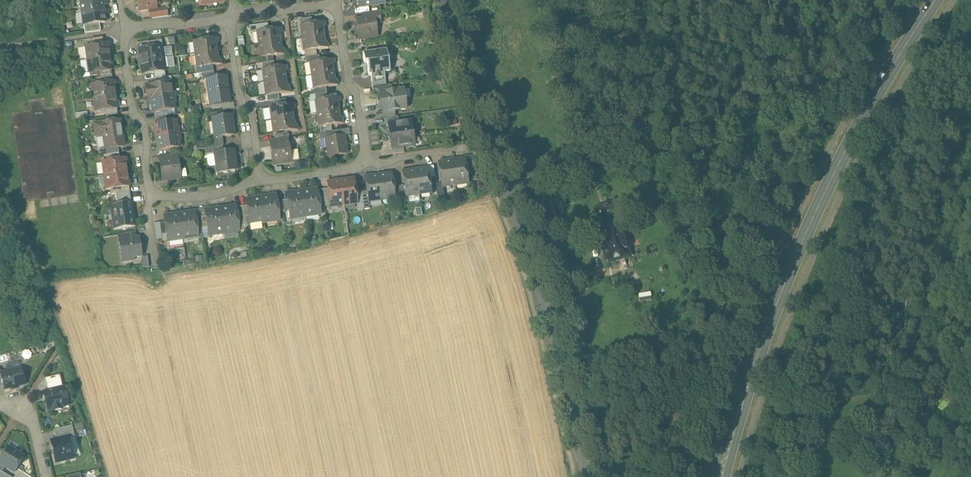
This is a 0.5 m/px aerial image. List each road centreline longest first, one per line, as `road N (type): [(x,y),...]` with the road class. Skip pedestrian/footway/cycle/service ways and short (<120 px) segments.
road 1 (primary): [(935,0),(810,224),(721,476)]
road 2 (residential): [(587,476),(535,268),(491,145)]
road 3 (track): [(505,184),(620,158),(616,0)]
road 4 (residential): [(154,194),(143,164),(145,131),(132,108),(125,29)]
road 5 (residential): [(231,17),(238,94),(251,110),(260,182)]
road 6 (residential): [(337,4),(366,166)]
road 7 (residential): [(491,145),(445,0)]
road 8 (residential): [(366,166),(491,145)]

